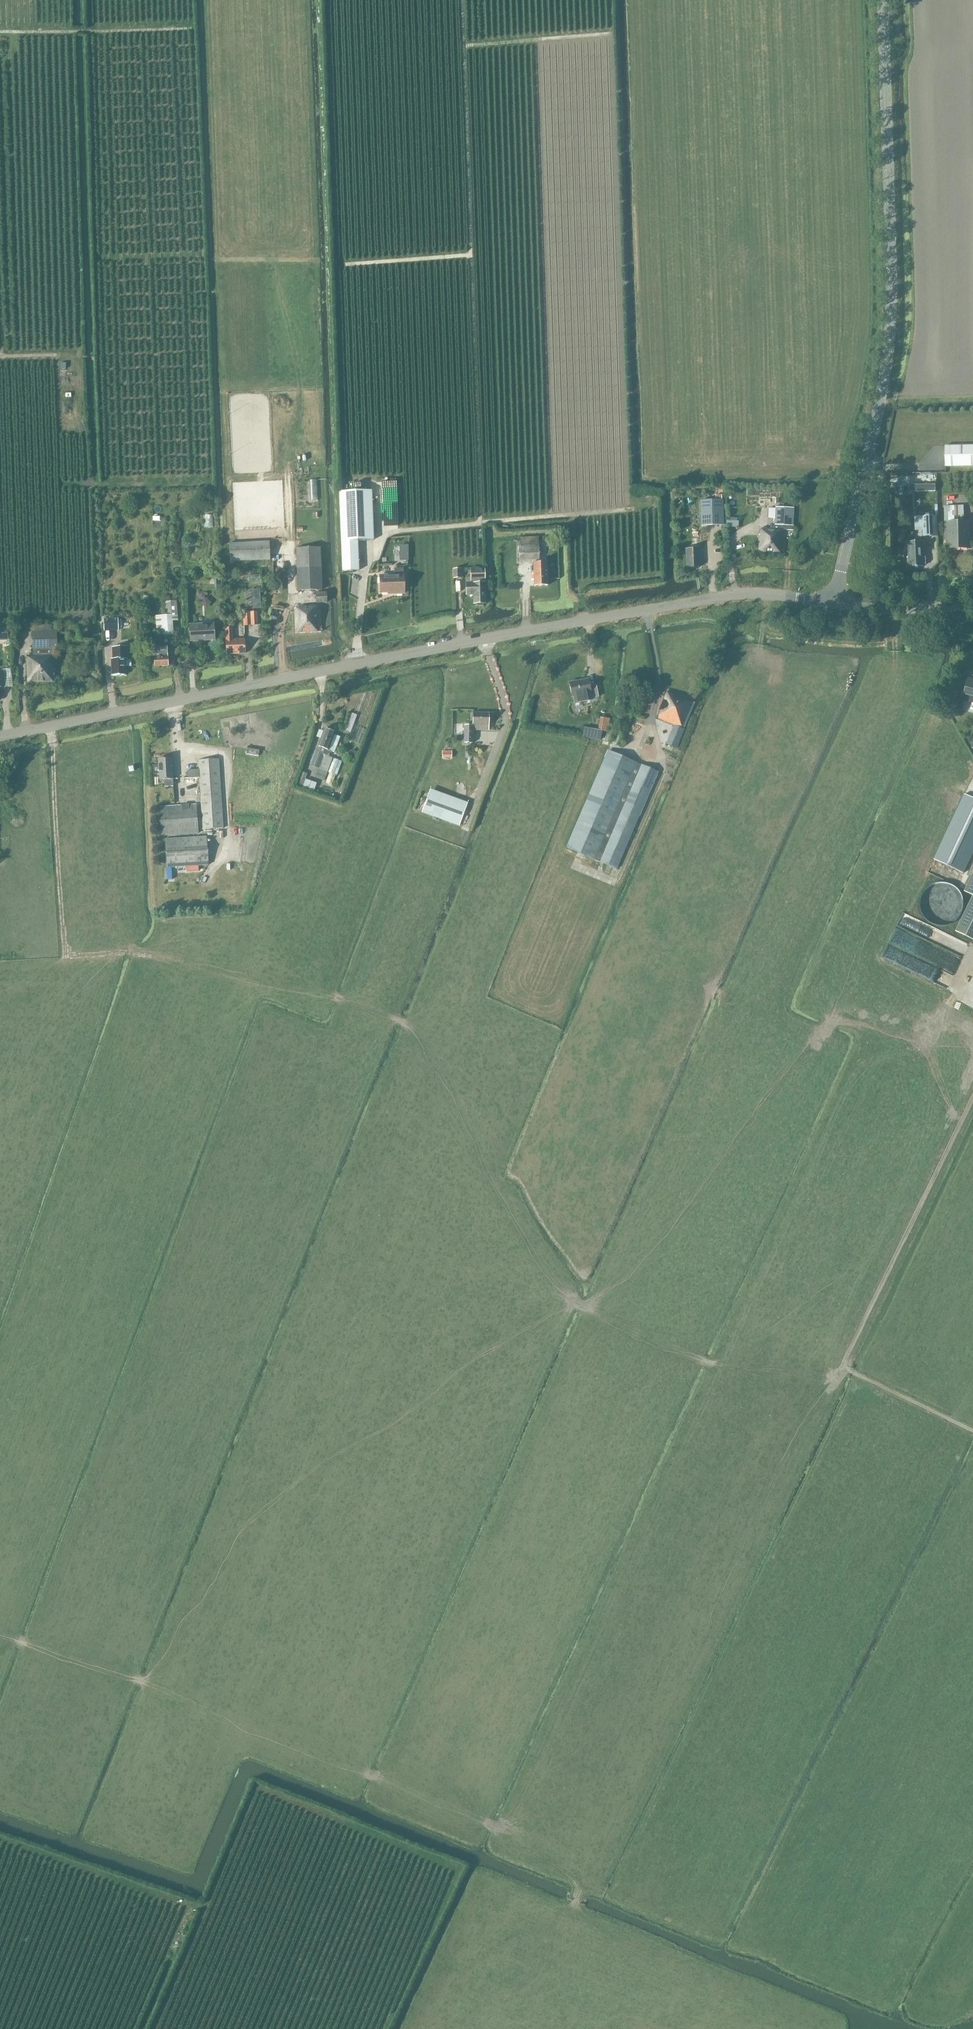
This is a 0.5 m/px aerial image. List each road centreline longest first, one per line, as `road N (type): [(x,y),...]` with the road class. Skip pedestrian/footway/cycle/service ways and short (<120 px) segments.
road 1 (track): [(51,727),(66,956),(152,955),(330,995),(409,1025),(431,1050),(490,1171),(574,1300),(711,1366),(843,1370)]
road 2 (tertiary): [(0,737),(729,596),(835,600)]
road 3 (track): [(620,1819),(594,1871),(147,1684),(0,1634)]
road 4 (tertiary): [(835,600),(890,332),(888,0)]
road 5 (track): [(972,1104),(843,1370)]
road 6 (track): [(594,1871),(570,1917),(774,2028)]
road 7 (track): [(843,1370),(972,1434)]
road 8 (tertiary): [(972,605),(873,608),(835,600)]

